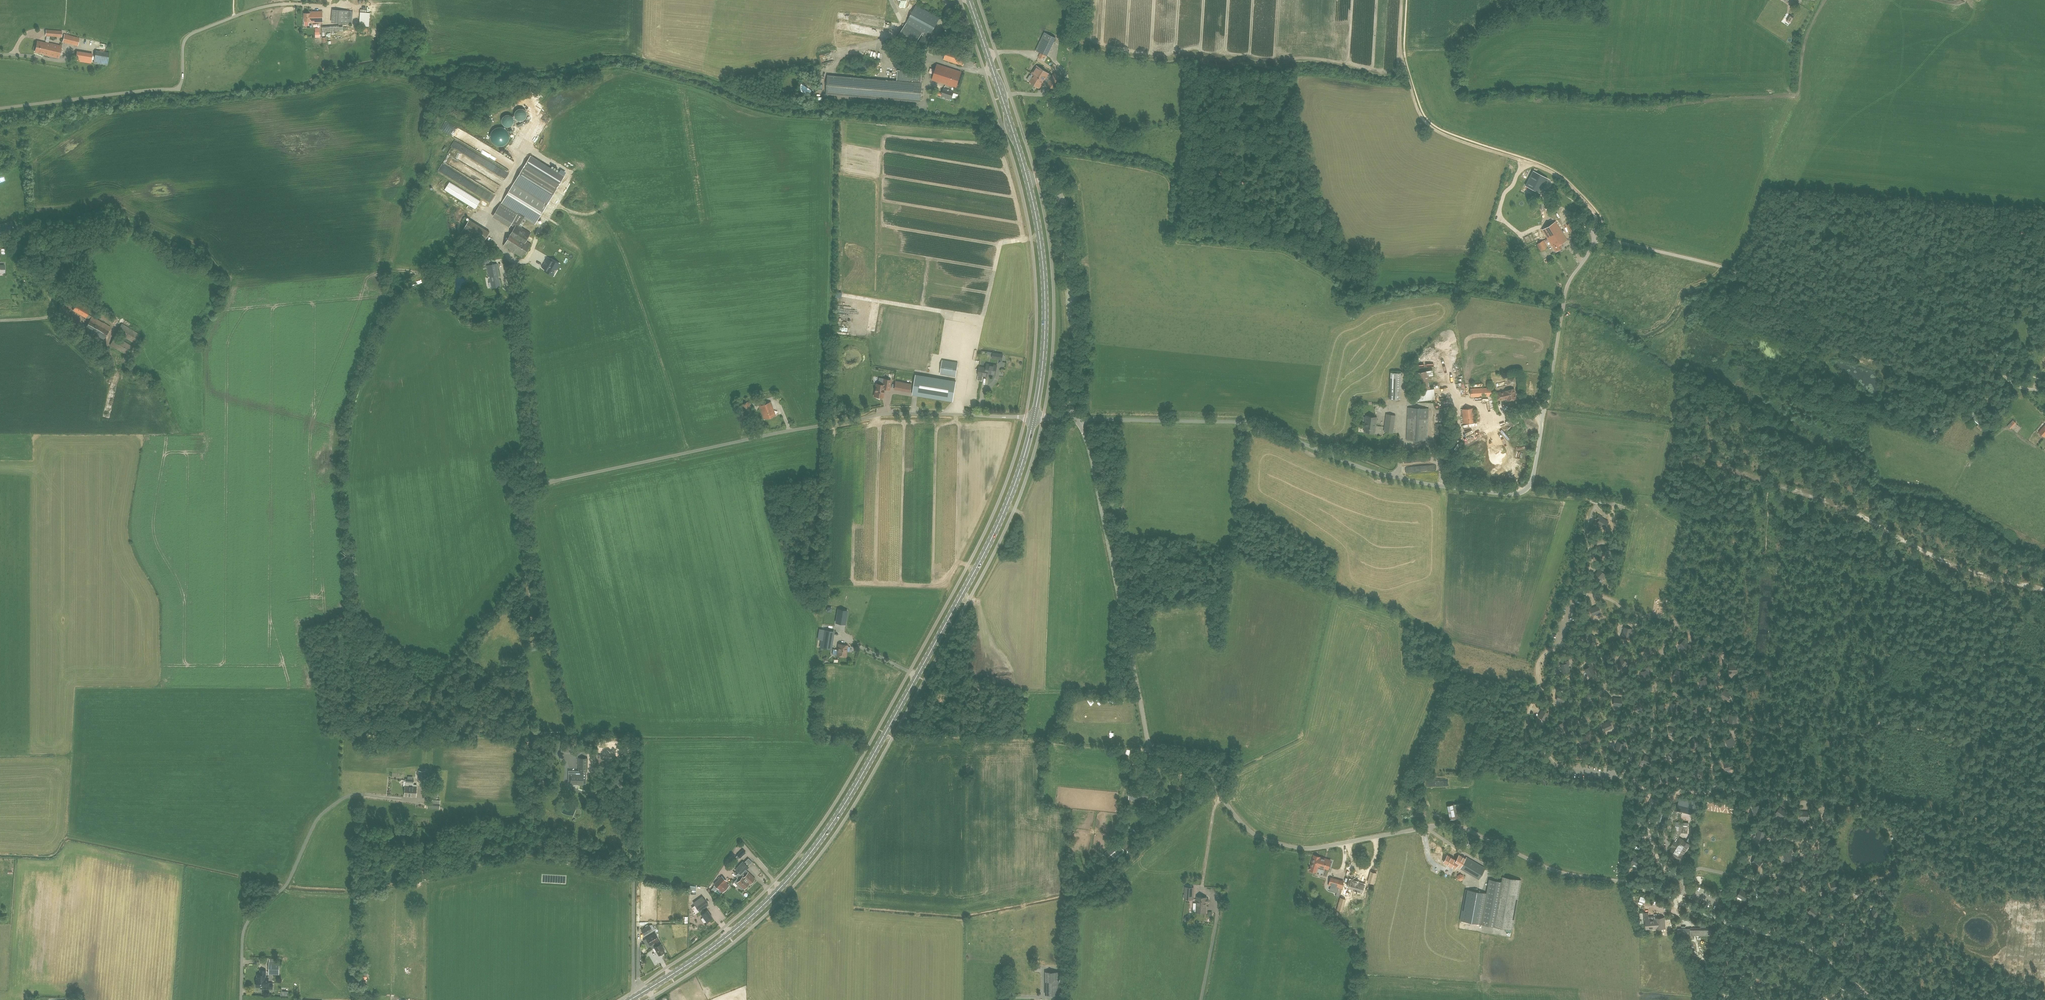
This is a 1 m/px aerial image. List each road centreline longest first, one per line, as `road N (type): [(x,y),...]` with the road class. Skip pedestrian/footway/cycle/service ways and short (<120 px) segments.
road 1 (unclassified): [(1873,999),(1800,943),(1640,886),(1550,868),(1452,825),(1303,848),(1253,834),(1196,767),(1150,751),(1079,418)]
road 2 (unclassified): [(1079,418),(1250,423),(1384,475),(1517,494),(1534,476),(1539,410),(1567,289),(1597,237)]
road 3 (unclassified): [(1035,416),(888,413),(552,482),(539,478)]
road 4 (unclassified): [(2033,389),(1851,312),(1767,292),(1723,267),(1597,237)]
road 5 (secondary): [(1035,416),(1045,339),(1041,238),(969,0)]
road 6 (secondary): [(629,999),(772,902),(829,833),(886,736)]
road 7 (secondary): [(886,736),(998,527),(1035,416)]
road 8 (track): [(1597,237),(1589,207),(1555,174),(1447,136),(1422,117),(1400,53),(1403,0)]
road 9 (track): [(539,478),(514,491),(526,568),(428,692),(426,730)]
road 10 (unclassified): [(0,108),(179,88),(185,38),(237,16)]
road 11 (unclassified): [(240,999),(247,922),(283,889),(315,822),(339,802)]

